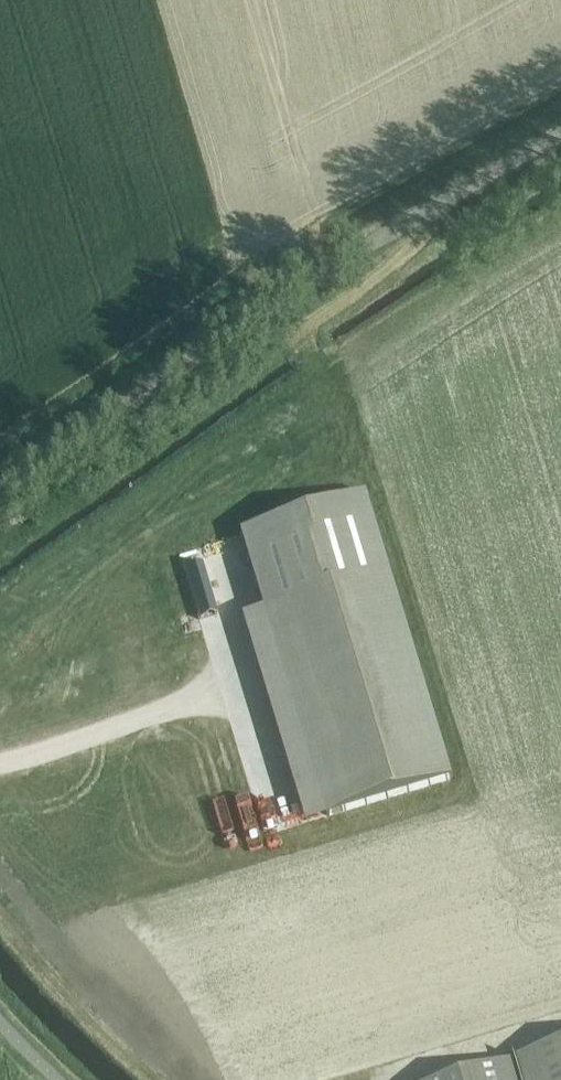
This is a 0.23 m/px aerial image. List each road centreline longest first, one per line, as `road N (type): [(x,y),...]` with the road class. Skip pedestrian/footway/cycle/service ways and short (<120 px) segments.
road 1 (track): [(0,493),(313,279),(560,136)]

